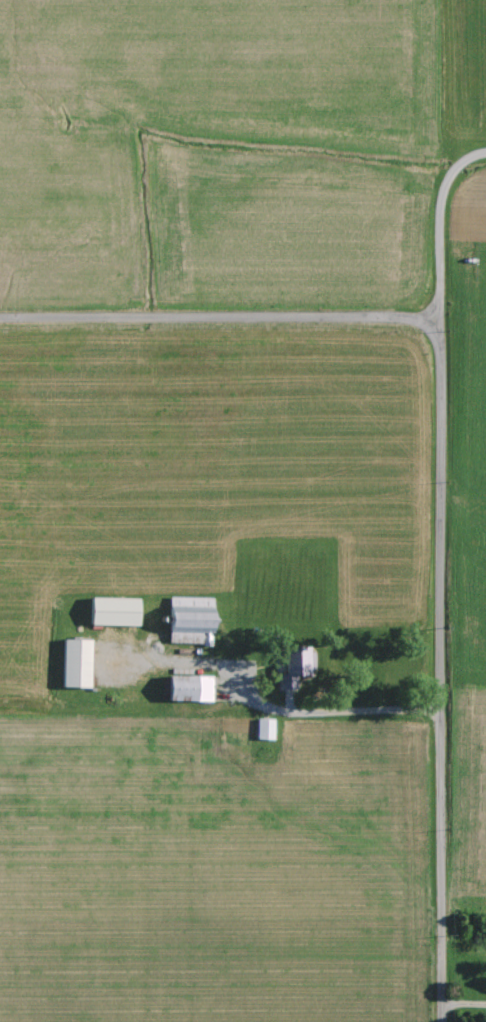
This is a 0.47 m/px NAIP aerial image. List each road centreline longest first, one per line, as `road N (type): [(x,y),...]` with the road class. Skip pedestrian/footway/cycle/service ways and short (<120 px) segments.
road 1 (residential): [(443,1021),(440,320)]
road 2 (residential): [(0,321),(440,320)]

